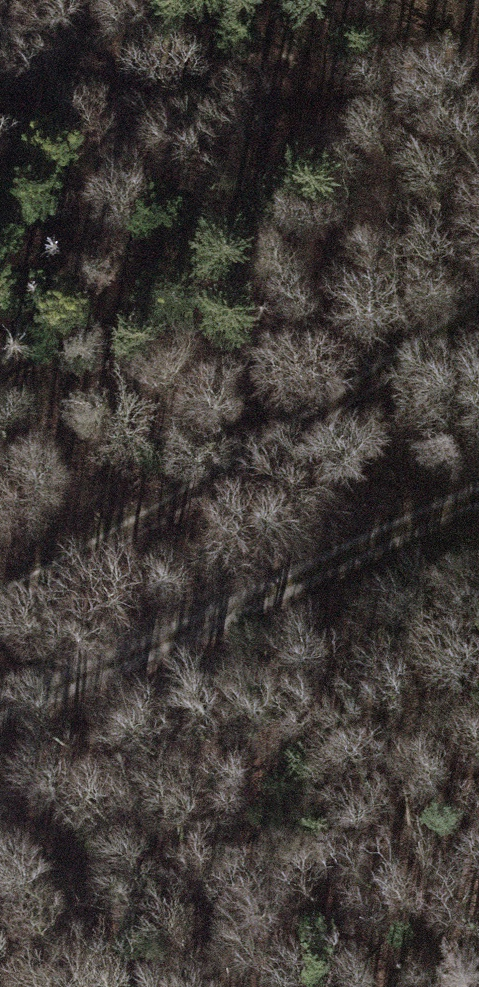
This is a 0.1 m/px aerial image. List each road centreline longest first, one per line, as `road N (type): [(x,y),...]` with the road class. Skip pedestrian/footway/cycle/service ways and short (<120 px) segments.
road 1 (track): [(478,328),(115,542),(0,600)]
road 2 (track): [(478,499),(0,718)]
road 3 (track): [(478,77),(396,87),(0,61)]

